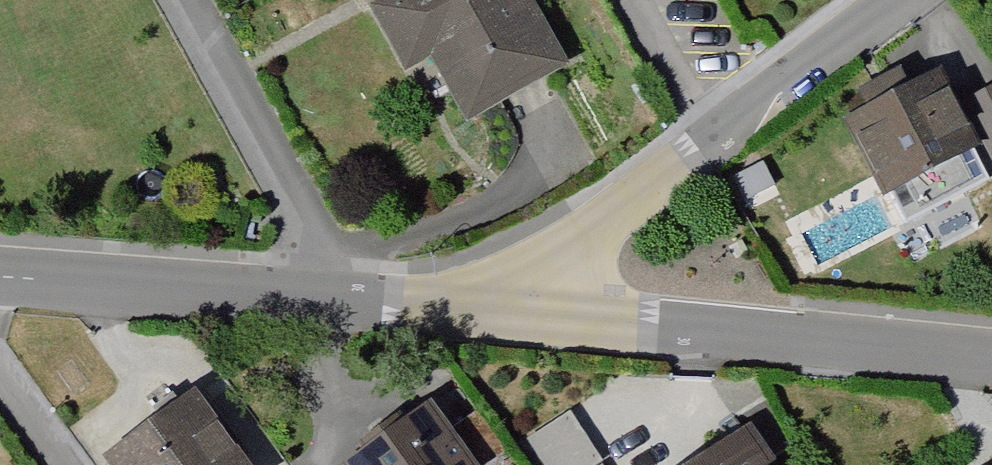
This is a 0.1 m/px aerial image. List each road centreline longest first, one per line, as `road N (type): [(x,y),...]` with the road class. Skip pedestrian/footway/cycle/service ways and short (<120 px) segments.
road 1 (residential): [(485,307),(907,0)]
road 2 (residential): [(991,351),(485,307)]
road 3 (residential): [(485,307),(0,273)]
road 4 (residential): [(0,367),(70,464)]

